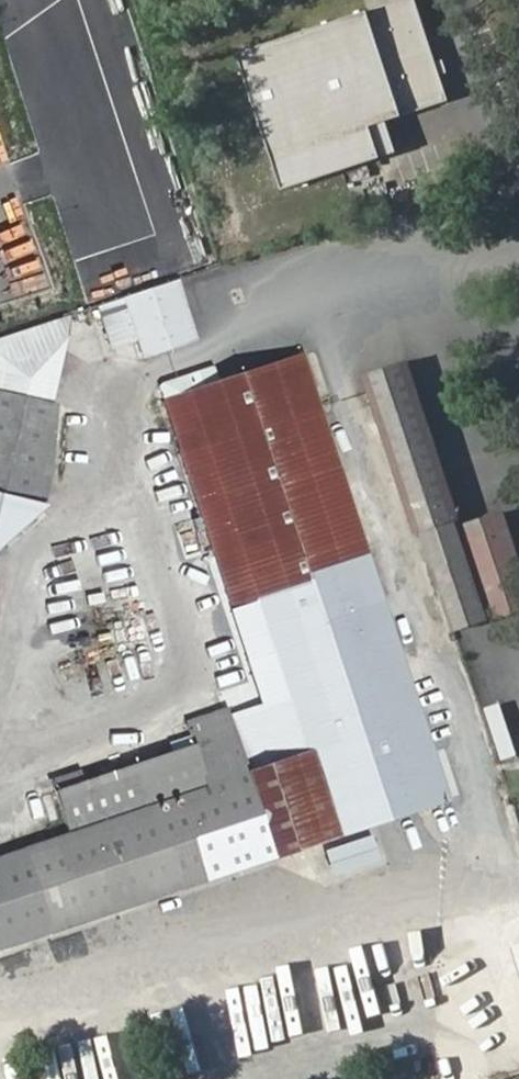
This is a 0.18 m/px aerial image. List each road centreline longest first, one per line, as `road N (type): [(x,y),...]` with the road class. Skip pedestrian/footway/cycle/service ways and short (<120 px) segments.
road 1 (track): [(516,891),(316,309)]
road 2 (track): [(518,891),(0,1010)]
road 3 (track): [(0,763),(198,695),(125,500)]
road 4 (track): [(0,676),(36,567),(125,500),(117,395),(136,370),(174,360)]

